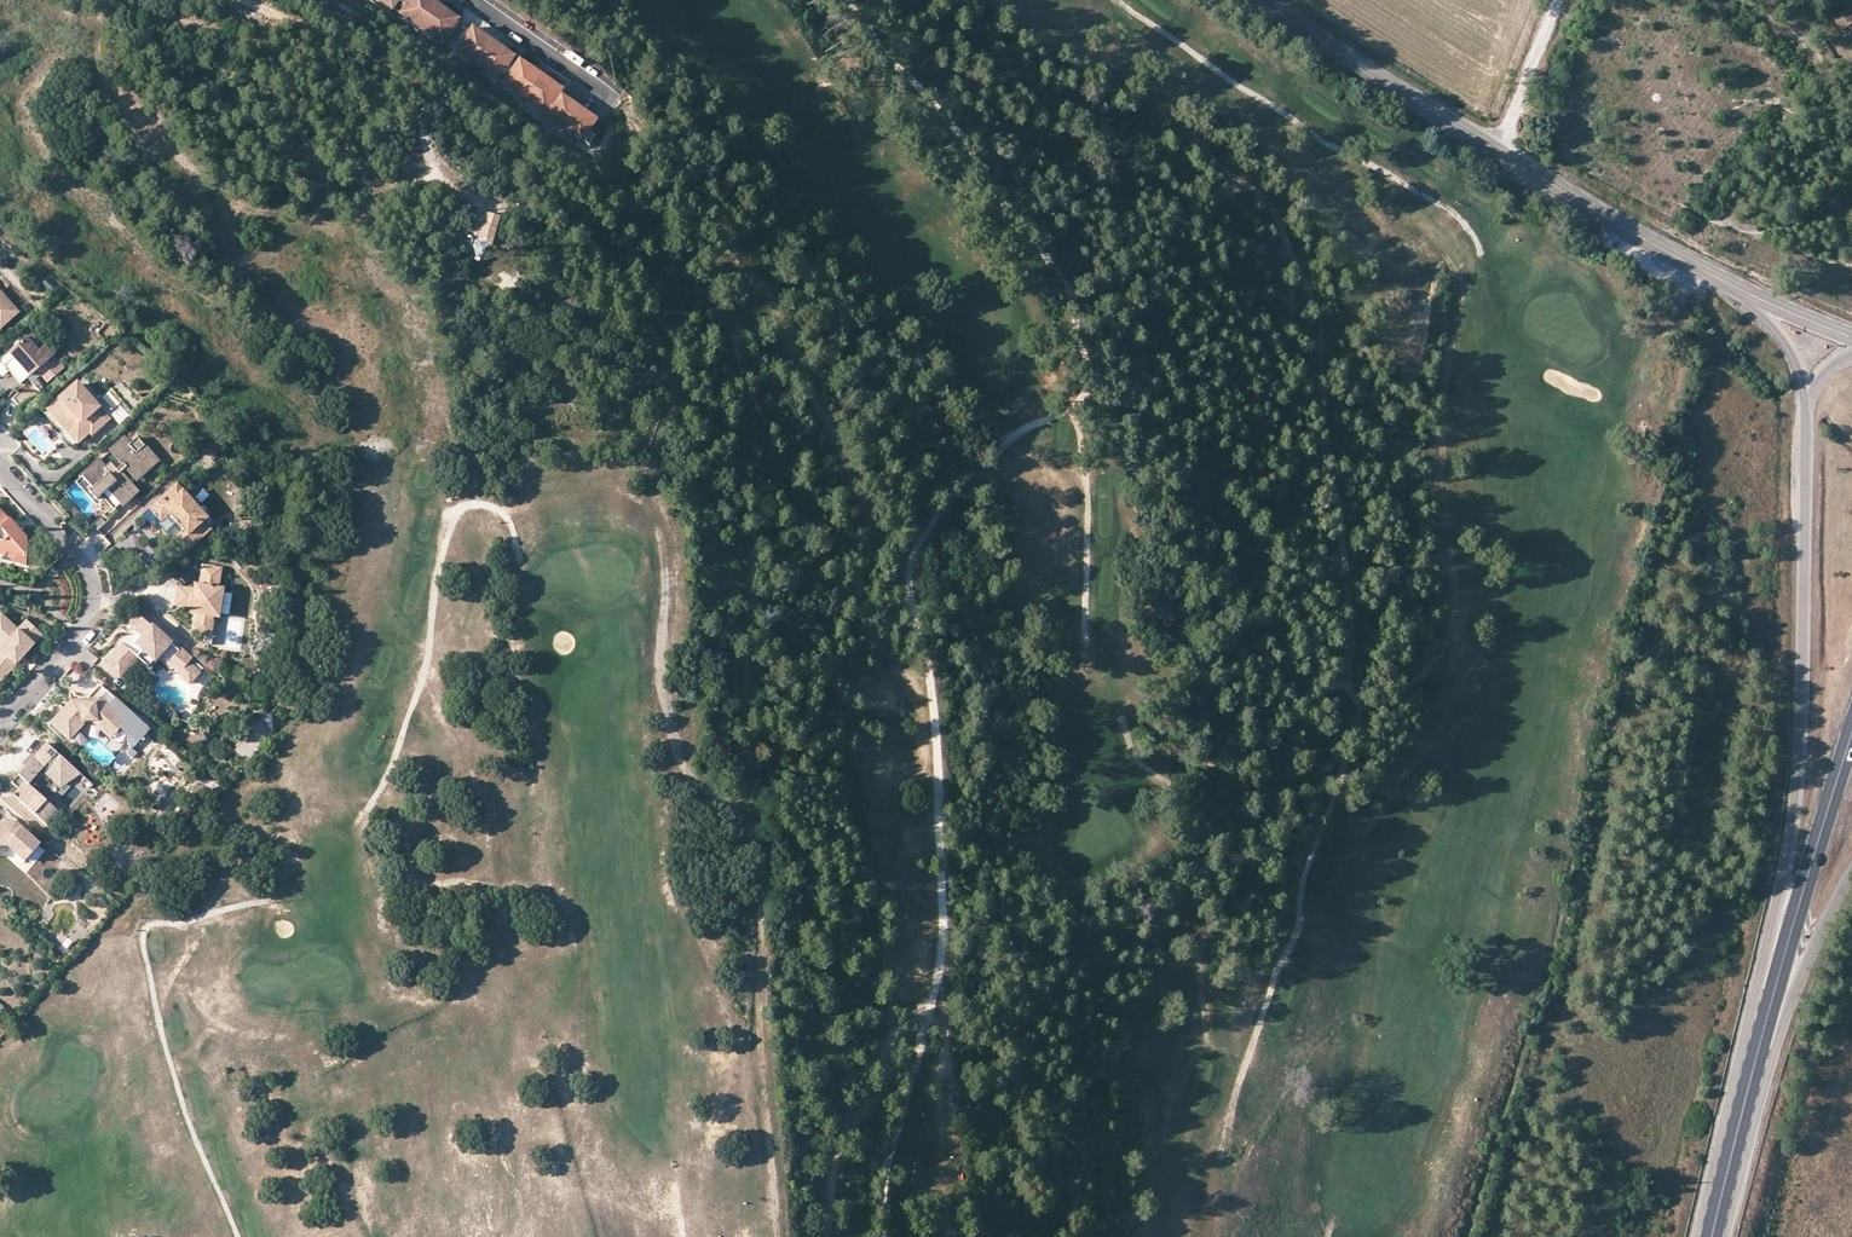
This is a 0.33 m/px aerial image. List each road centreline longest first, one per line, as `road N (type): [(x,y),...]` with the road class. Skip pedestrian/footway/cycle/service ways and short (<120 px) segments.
road 1 (track): [(421,92),(456,97),(549,158),(595,210),(669,362),(681,406),(657,436),(652,474),(663,562),(659,660),(681,764),(745,820),(761,862),(760,1022),(778,1236)]
road 2 (primary): [(1807,413),(1793,811),(1695,1236)]
road 3 (track): [(1125,717),(1151,773),(1189,786),(1235,770),(1336,686),(1347,685),(1356,705),(1302,878),(1299,924),(1234,1098)]
road 4 (tertiary): [(1262,0),(1534,173),(1738,290)]
road 5 (primary): [(1711,1236),(1851,730)]
road 6 (track): [(1480,252),(1456,216),(1319,140),(1117,0)]
road 7 (track): [(238,1236),(174,1078),(142,938),(152,924),(263,900)]
road 8 (track): [(362,814),(389,775),(424,676),(456,513),(472,504),(496,508),(516,542)]
road 9 (primary): [(1725,1236),(1790,999),(1851,869)]
road 10 (track): [(518,209),(468,193),(444,172),(429,152),(421,92),(409,72),(246,0)]
road 11 (residential): [(0,723),(93,617),(95,598),(95,570),(0,468)]
road 12 (track): [(260,7),(304,88),(381,186),(420,176),(468,193)]
road 13 (track): [(940,956),(942,1236)]
road 14 (primary): [(1738,290),(1794,356),(1807,413)]
road 15 (tertiary): [(1738,290),(1851,338)]

